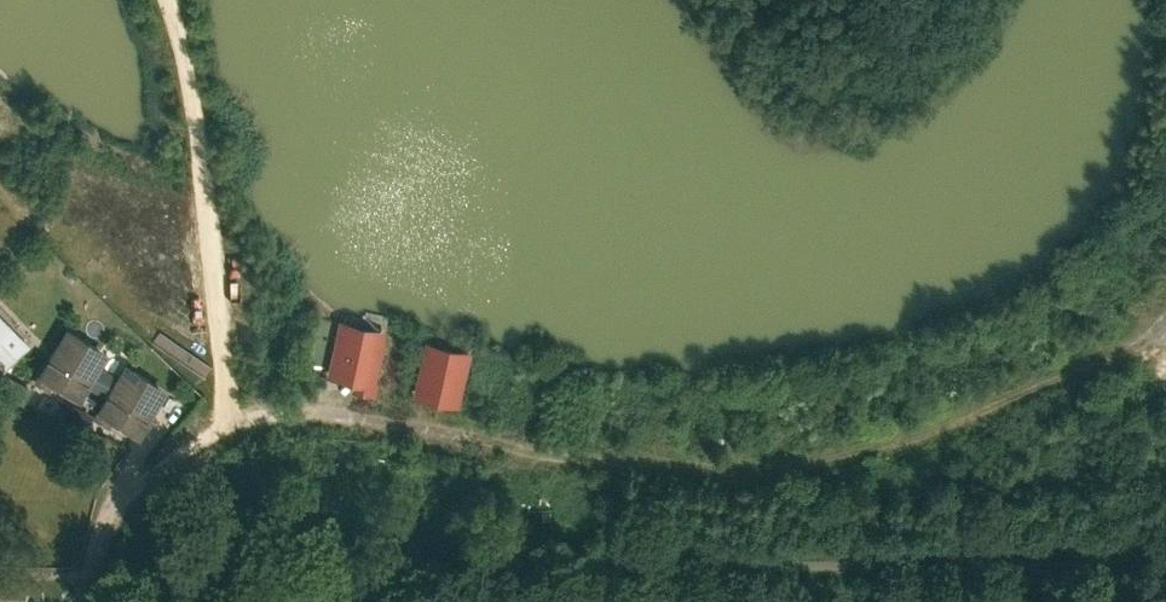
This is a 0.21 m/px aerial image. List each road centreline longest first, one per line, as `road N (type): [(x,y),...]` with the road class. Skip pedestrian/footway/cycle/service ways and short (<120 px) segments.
road 1 (track): [(96,601),(109,521),(120,503),(178,452),(260,417),(338,415),(612,466),(794,470),(920,440),(1019,400),(1128,351),(1165,318)]

